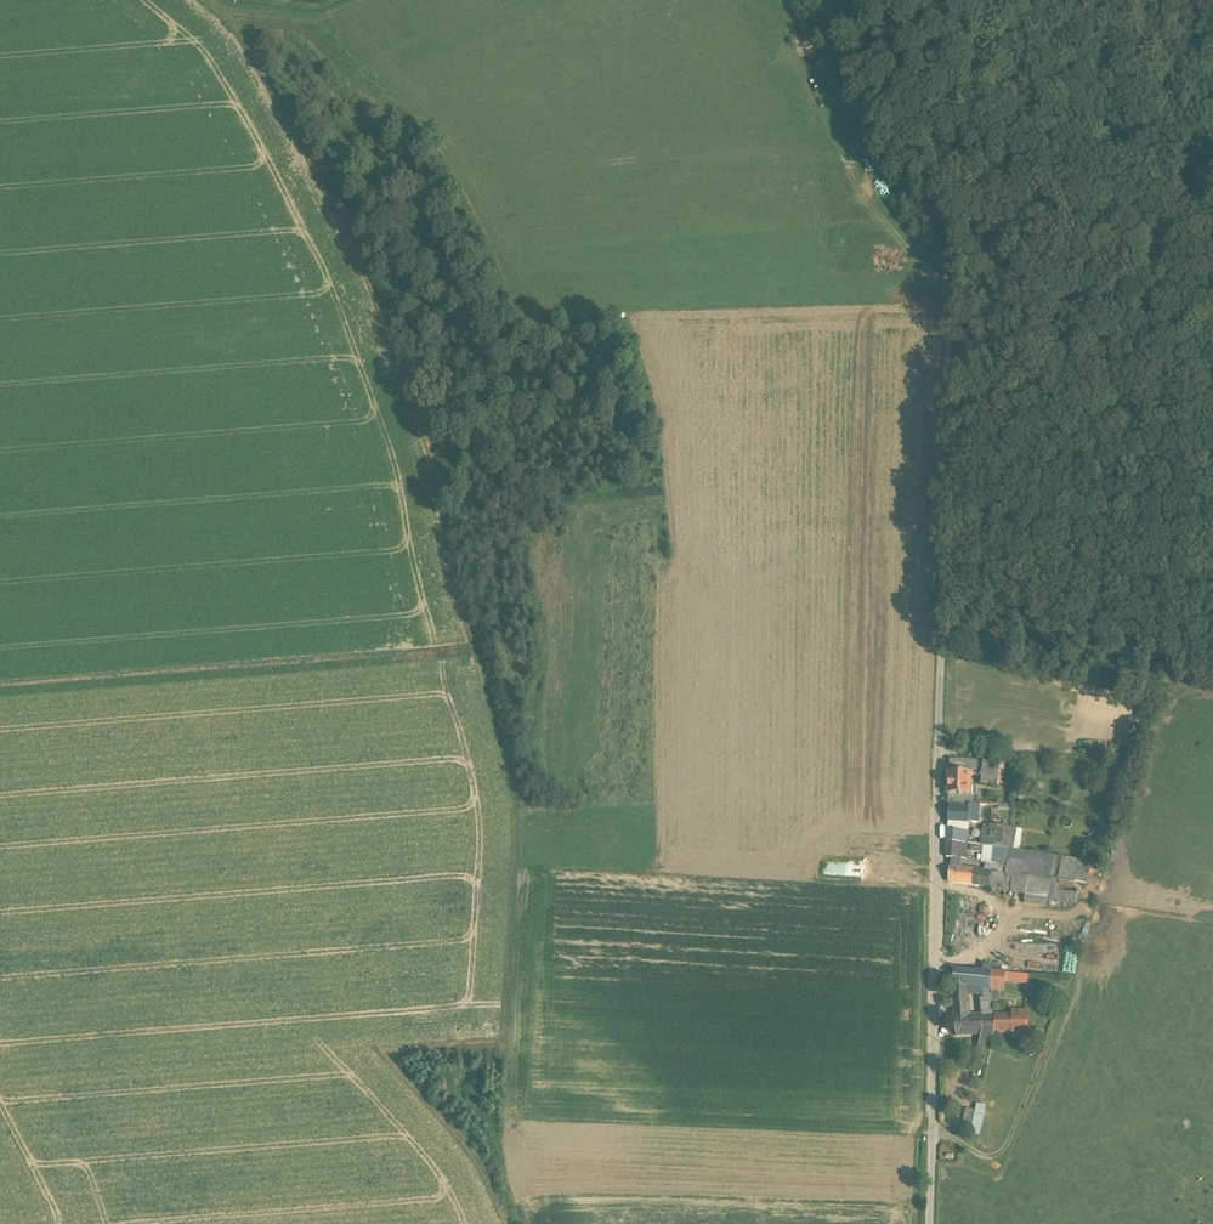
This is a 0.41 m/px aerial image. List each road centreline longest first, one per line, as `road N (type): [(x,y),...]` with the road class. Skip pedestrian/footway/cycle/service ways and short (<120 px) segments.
road 1 (track): [(1005,0),(981,94),(946,372),(940,676)]
road 2 (residential): [(940,676),(933,1127)]
road 3 (track): [(1212,425),(1034,376),(1002,374),(947,403)]
road 4 (track): [(944,551),(1000,555),(1212,600)]
road 5 (track): [(1045,987),(1063,990),(1065,1003),(1004,1148),(982,1156),(953,1139)]

